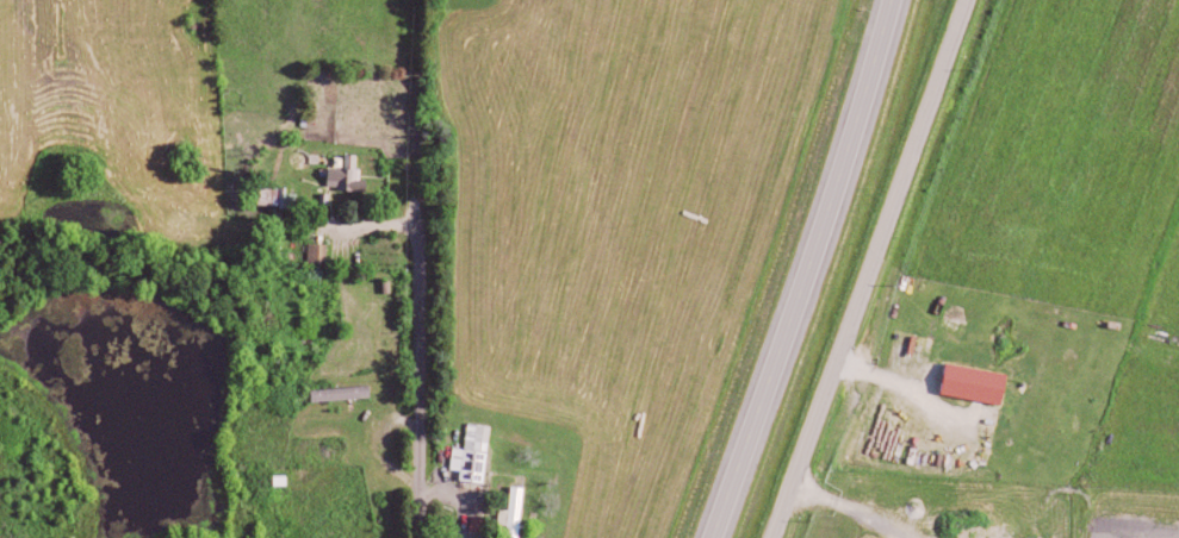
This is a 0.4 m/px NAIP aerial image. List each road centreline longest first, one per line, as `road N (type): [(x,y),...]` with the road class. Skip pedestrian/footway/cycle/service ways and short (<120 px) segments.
road 1 (residential): [(969,0),(775,537)]
road 2 (primary): [(700,537),(883,0)]
road 3 (residential): [(419,537),(420,223)]
road 4 (residential): [(420,223),(279,219)]

